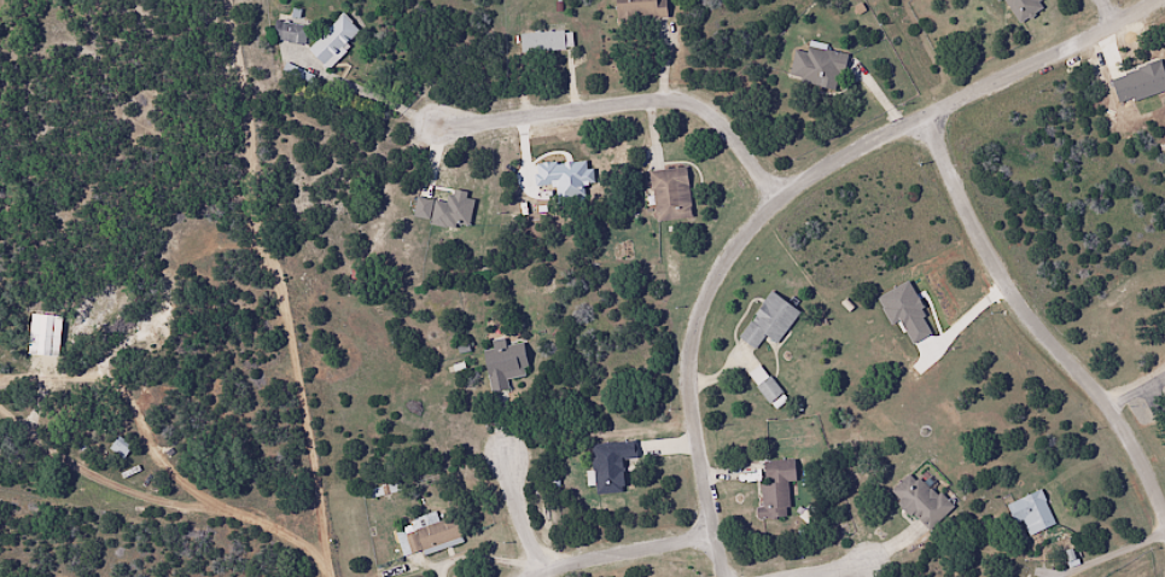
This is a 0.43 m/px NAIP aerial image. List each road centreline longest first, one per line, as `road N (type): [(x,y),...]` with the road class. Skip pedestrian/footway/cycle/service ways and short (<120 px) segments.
road 1 (residential): [(1164,501),(1148,465),(988,244),(931,110)]
road 2 (residential): [(785,194),(863,144),(1150,0)]
road 3 (residential): [(730,576),(698,413),(699,334),(729,260),(785,194)]
road 4 (residential): [(785,194),(728,123),(689,101),(634,92),(424,120)]
road 5 (residential): [(327,576),(286,534),(220,508),(151,500),(112,485),(52,455),(0,415)]
road 6 (residential): [(527,576),(557,564),(720,531)]

